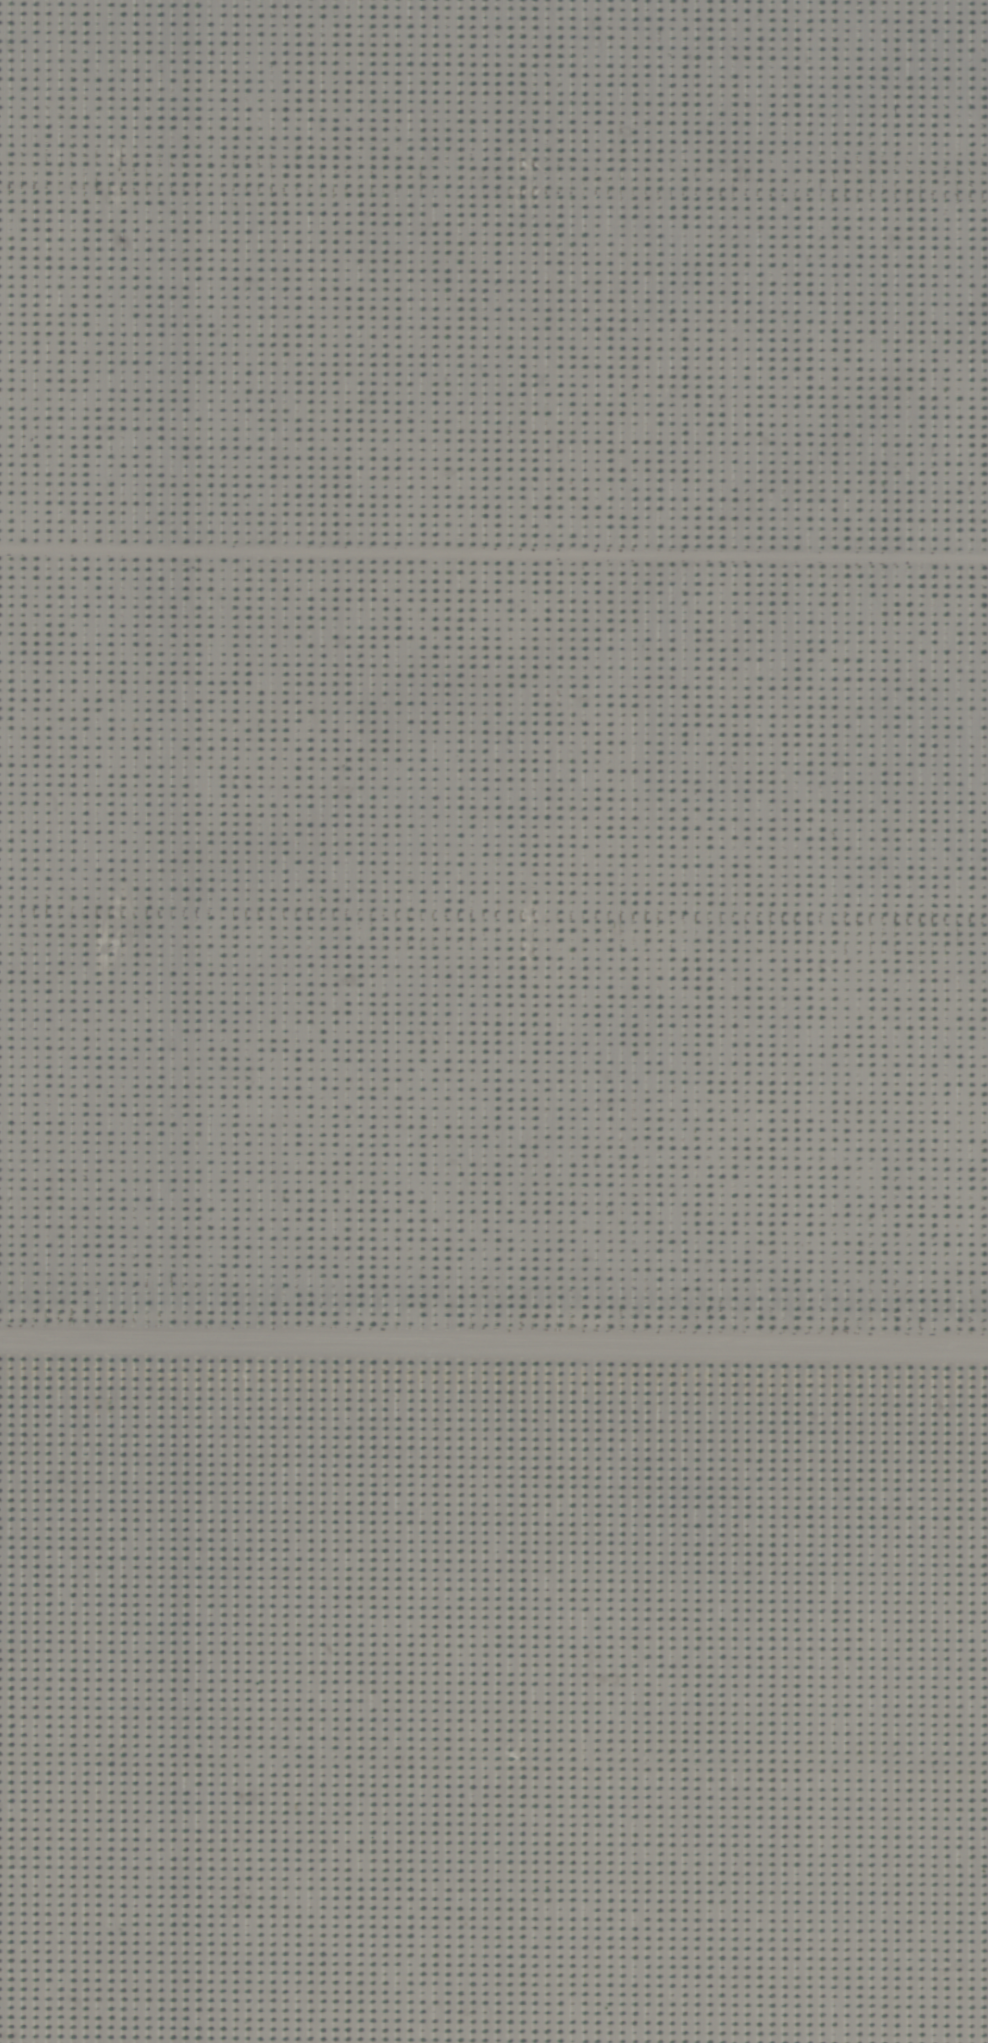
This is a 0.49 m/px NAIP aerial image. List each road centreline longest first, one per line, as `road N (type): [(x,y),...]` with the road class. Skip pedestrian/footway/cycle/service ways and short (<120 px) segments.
road 1 (track): [(987,1315),(0,1311)]

